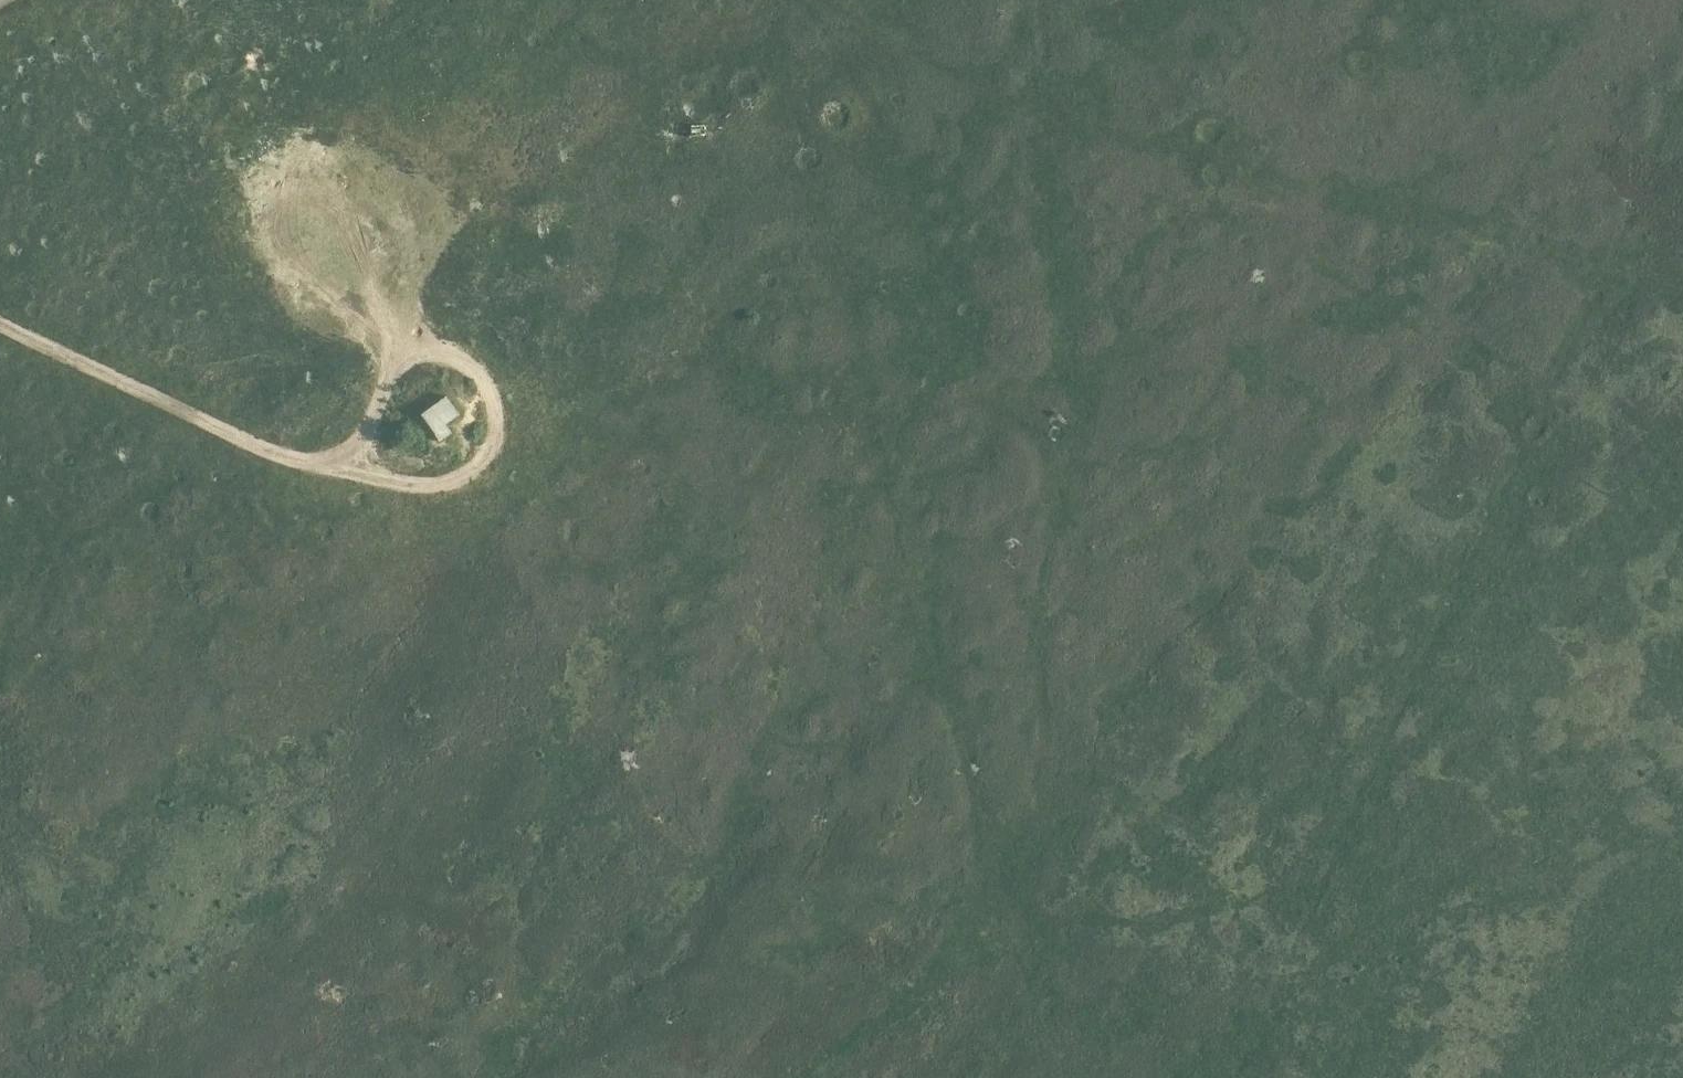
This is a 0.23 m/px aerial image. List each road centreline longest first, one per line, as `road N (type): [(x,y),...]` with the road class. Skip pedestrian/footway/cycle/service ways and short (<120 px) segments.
road 1 (track): [(0,331),(286,465),(419,489),(466,475),(489,446),(482,389),(457,369),(407,379),(381,408),(362,457),(347,468)]

